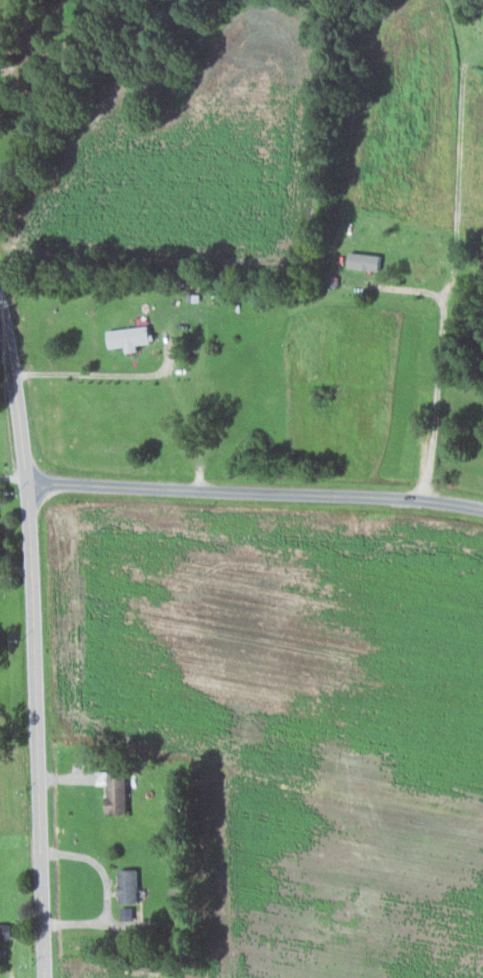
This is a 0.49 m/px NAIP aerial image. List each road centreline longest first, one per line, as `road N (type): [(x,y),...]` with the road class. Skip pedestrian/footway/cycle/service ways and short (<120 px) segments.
road 1 (secondary): [(46,977),(27,477),(0,288)]
road 2 (residential): [(27,477),(389,496),(482,509)]

